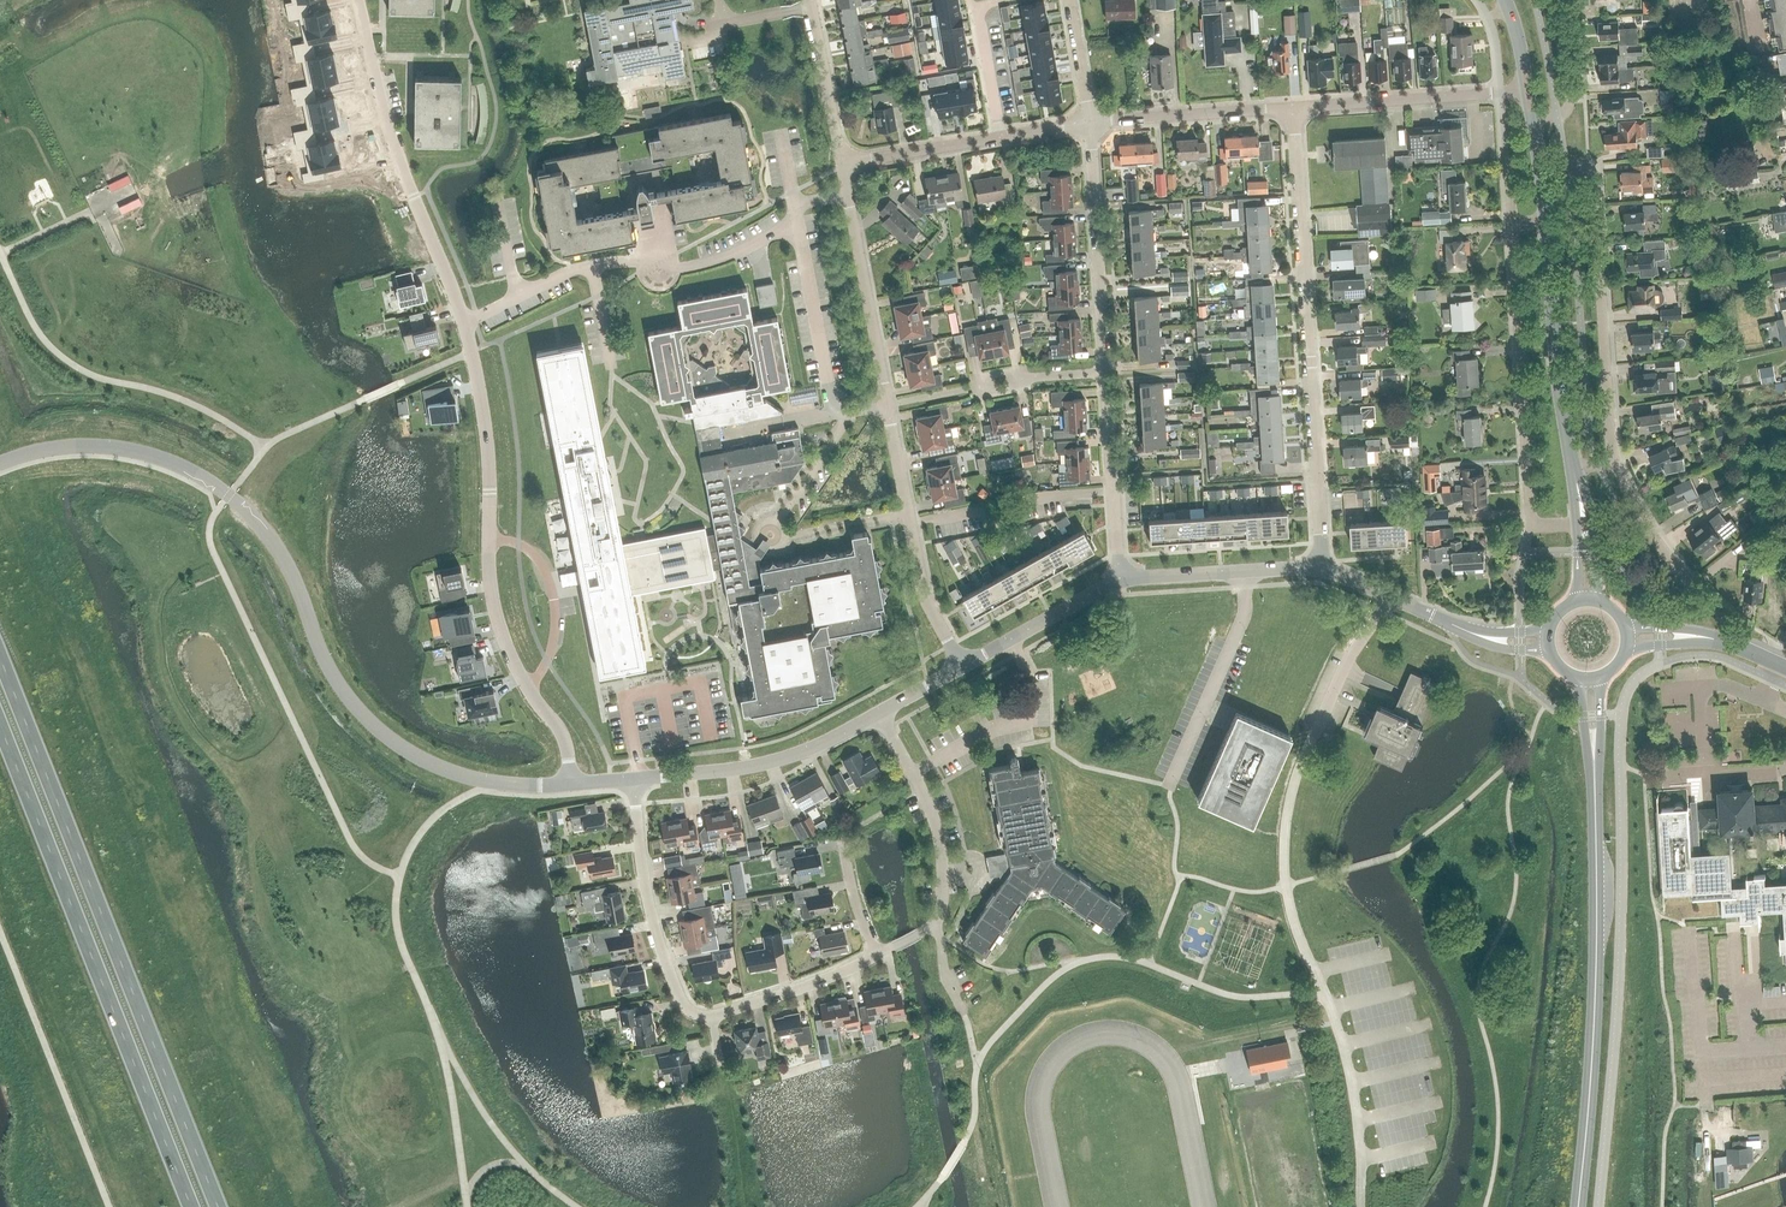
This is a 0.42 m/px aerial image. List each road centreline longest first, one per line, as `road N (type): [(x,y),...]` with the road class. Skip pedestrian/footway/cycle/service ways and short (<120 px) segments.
road 1 (tertiary): [(0,462),(46,449),(109,446),(209,480),(244,506),(287,561),(329,669),(380,731),(459,775),(572,784)]
road 2 (unclassified): [(1390,596),(1308,748),(1285,839),(1293,918),(1352,1082),(1361,1206)]
road 3 (trunk): [(218,1206),(0,661)]
road 4 (trunk): [(0,730),(190,1206)]
road 5 (residential): [(572,784),(566,742),(513,663),(491,594),(486,432),(464,325)]
road 6 (residential): [(1322,569),(1293,108)]
road 7 (tertiary): [(1579,1206),(1595,1012),(1595,784)]
road 8 (residential): [(464,325),(591,265),(634,261),(675,269),(718,259),(815,202),(849,193)]
road 9 (residential): [(1547,222),(1512,223),(1531,516),(1541,526),(1575,523)]
road 10 (residential): [(464,325),(393,139),(357,0)]
road 11 (residential): [(1614,461),(1594,179),(1580,169),(1541,173)]
road 12 (residential): [(878,956),(930,926),(943,898),(935,824),(880,712)]
road 13 (residential): [(962,666),(926,600),(888,406)]
road 14 (residential): [(634,779),(661,949),(684,1003),(712,1017)]
road 15 (tertiary): [(634,779),(779,761),(880,712)]
road 16 (unclassified): [(1106,373),(1091,120)]
road 17 (tertiary): [(1547,222),(1558,378),(1574,468)]
road 18 (residential): [(1293,108),(1528,88)]
road 19 (residential): [(888,406),(849,193)]
road 20 (unclassified): [(1119,579),(1106,373)]
road 21 (tertiary): [(1119,579),(1322,569)]
road 22 (residential): [(1091,120),(1293,108)]
road 23 (tertiary): [(962,666),(1119,579)]
road 24 (residential): [(712,1017),(878,956)]
road 25 (residential): [(844,165),(814,0)]
road 26 (residential): [(844,165),(1001,137)]
road 27 (residential): [(1693,586),(1651,531),(1614,461)]
road 28 (residential): [(1532,118),(1568,108),(1562,0)]
road 29 (residential): [(1001,137),(978,7)]
road 30 (residential): [(1091,120),(1069,0)]
road 31 (residential): [(878,956),(843,841)]

